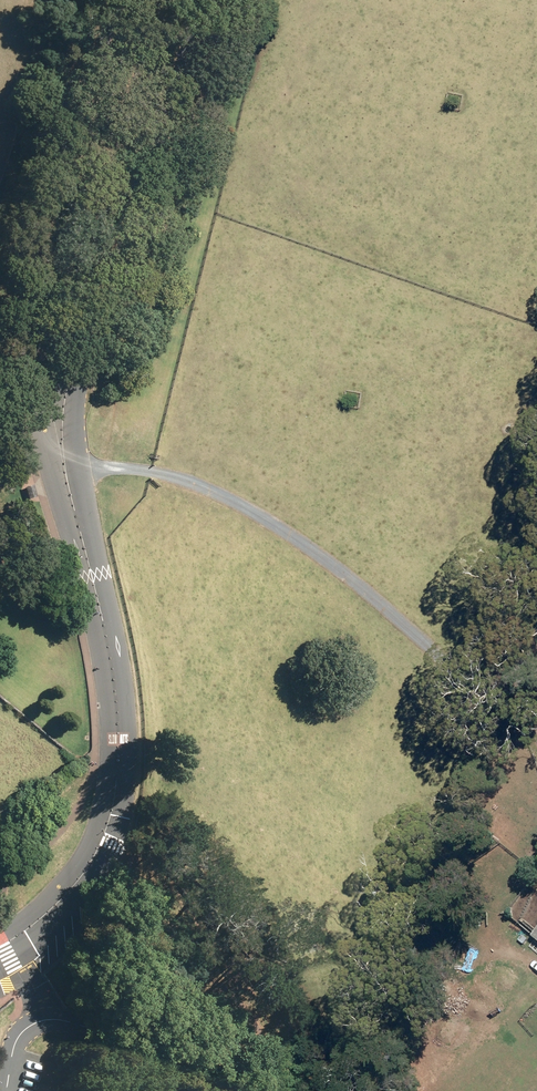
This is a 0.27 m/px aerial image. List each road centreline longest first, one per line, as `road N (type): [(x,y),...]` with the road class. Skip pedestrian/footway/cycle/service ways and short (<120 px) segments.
road 1 (unclassified): [(182,0),(111,198),(81,371),(76,460),(125,697),(121,814),(109,857),(74,914),(0,957)]
road 2 (track): [(536,743),(348,573),(288,532),(210,489),(76,460)]
road 3 (unclassified): [(239,1090),(145,1033),(89,1023)]
road 4 (unclassified): [(7,1090),(22,1032),(42,1020),(89,1023)]

